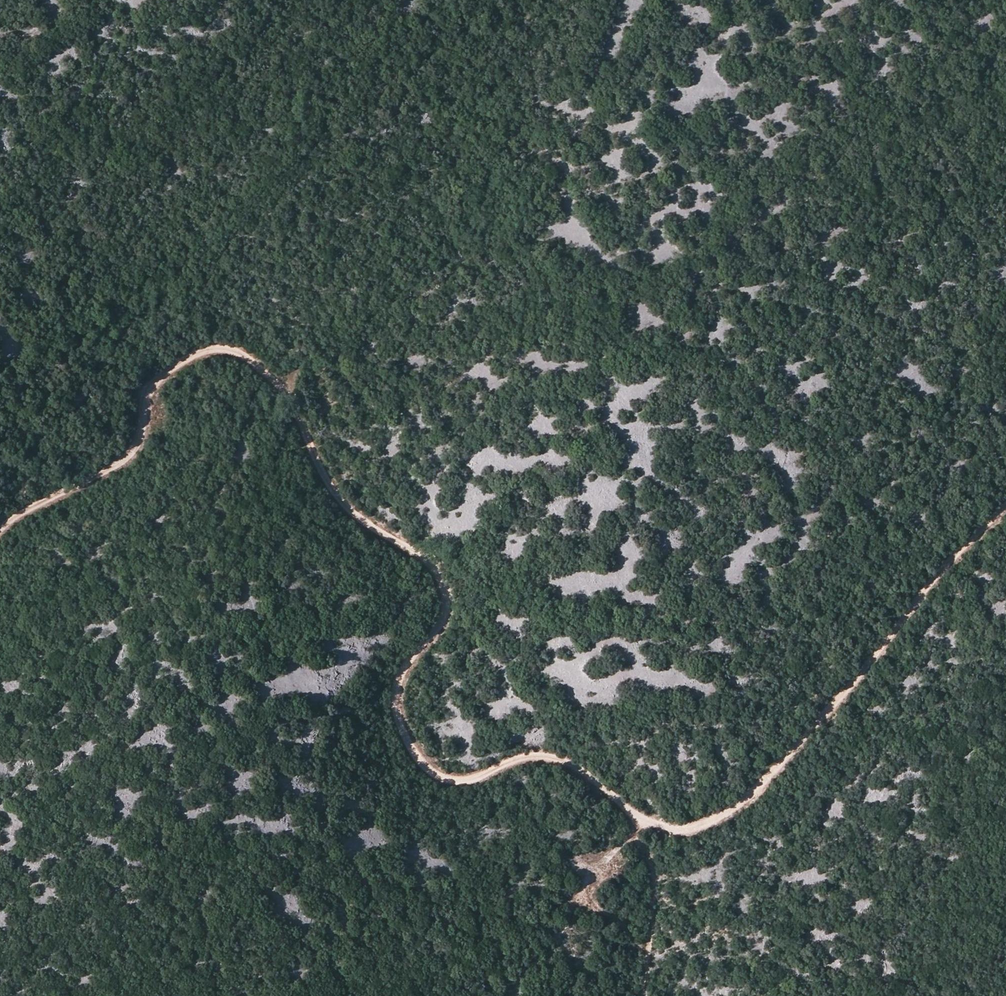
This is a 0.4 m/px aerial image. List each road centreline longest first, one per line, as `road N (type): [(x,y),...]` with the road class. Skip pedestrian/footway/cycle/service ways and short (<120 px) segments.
road 1 (track): [(1005,504),(753,792),(682,831),(633,818),(569,765),(541,757),(478,780),(449,781),(425,770),(401,732),(395,688),(438,628),(440,580),(427,561),(350,516),(327,488),(293,404),(241,355),(216,351),(167,371),(147,392),(141,442),(119,466),(0,529)]
road 2 (track): [(633,818),(633,834),(652,857),(644,995)]

